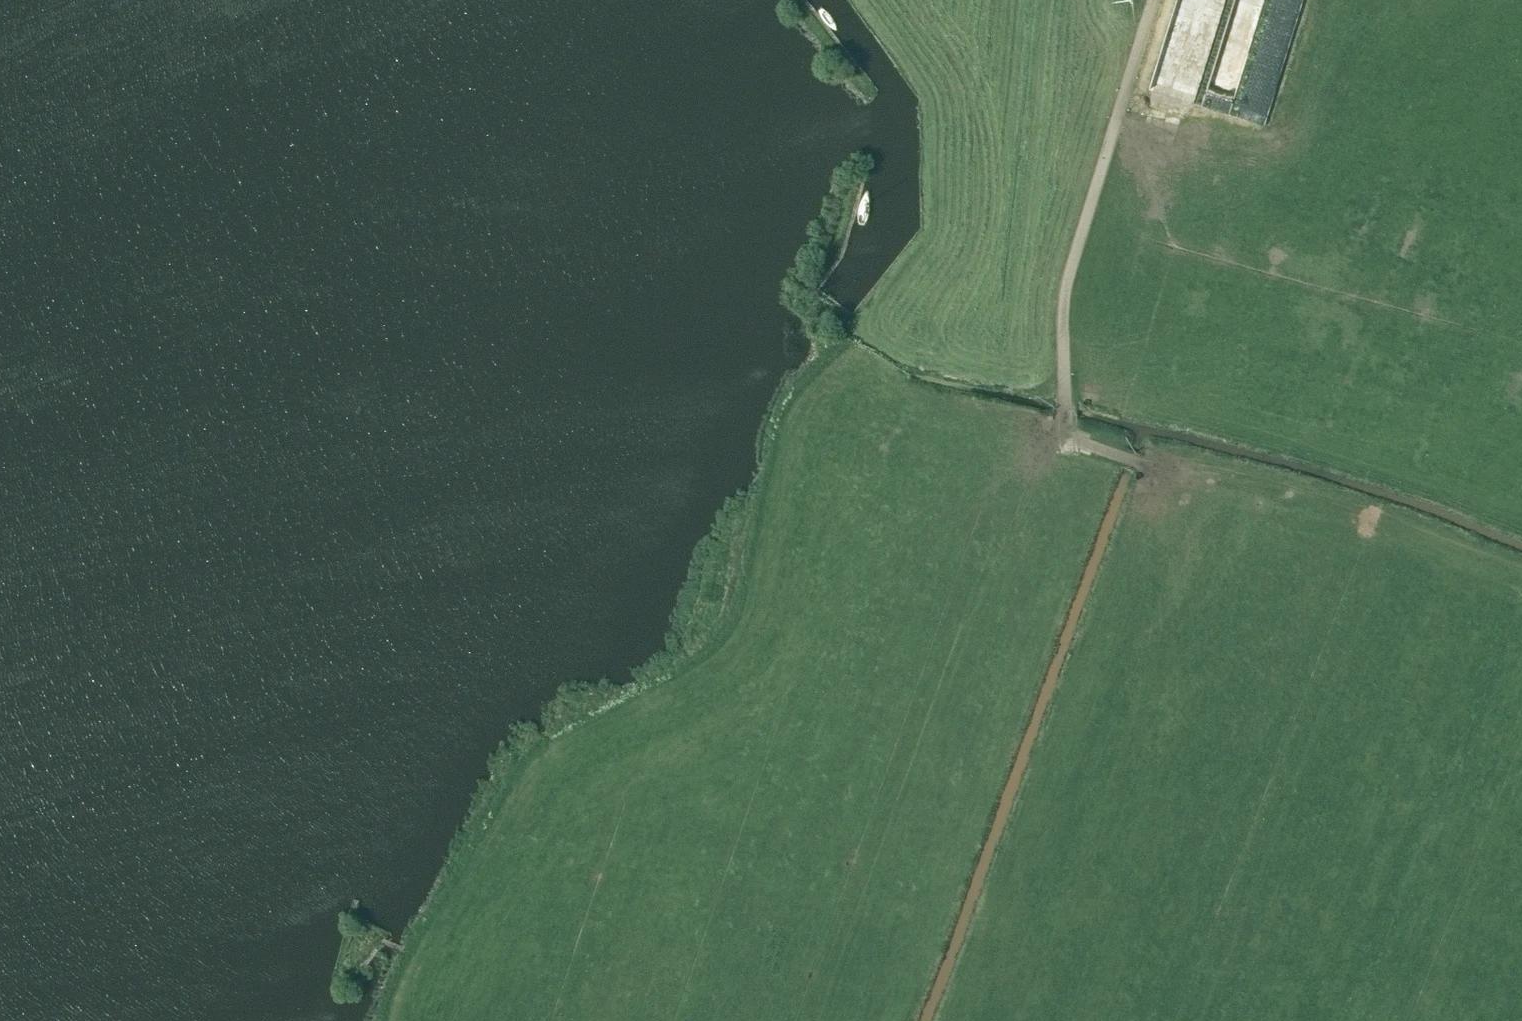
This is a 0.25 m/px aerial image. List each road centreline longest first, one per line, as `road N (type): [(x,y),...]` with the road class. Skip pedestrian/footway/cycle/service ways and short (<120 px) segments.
road 1 (track): [(1154,0),(1061,314),(1069,445),(1145,468)]

